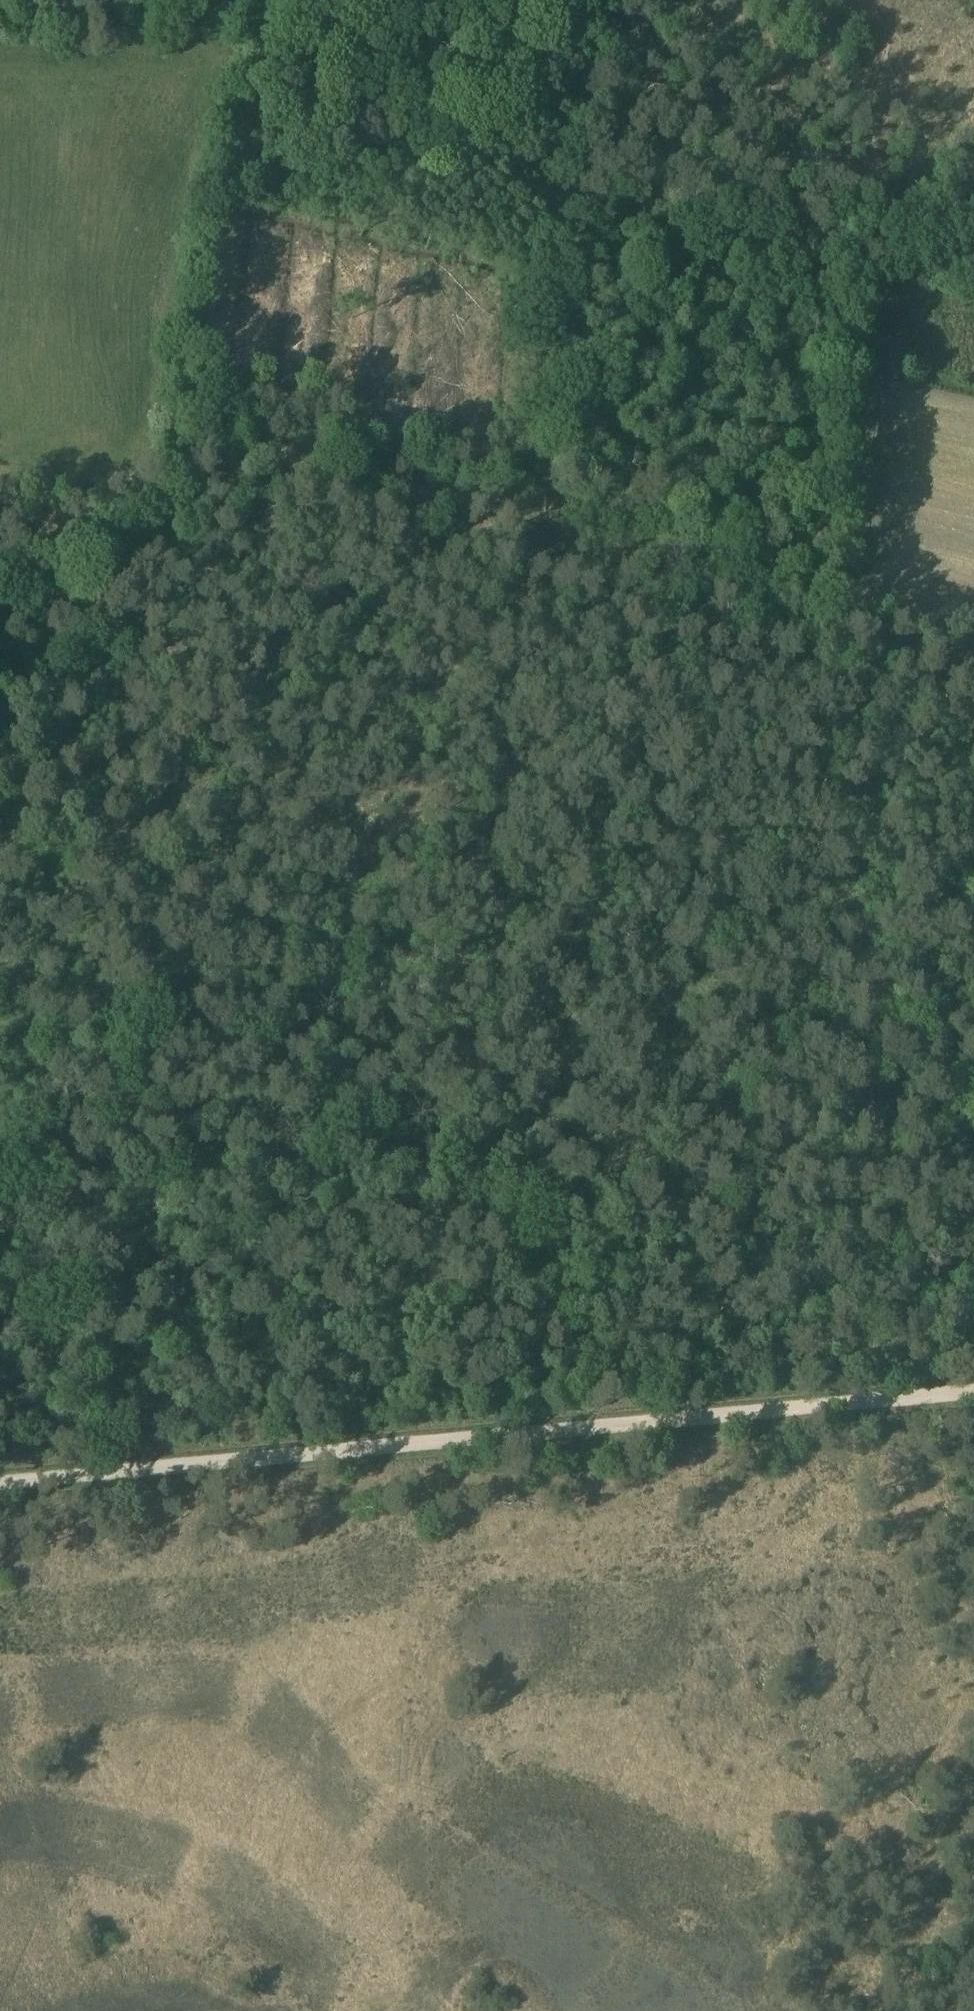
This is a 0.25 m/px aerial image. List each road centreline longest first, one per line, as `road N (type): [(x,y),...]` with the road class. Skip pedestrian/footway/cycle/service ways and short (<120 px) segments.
road 1 (track): [(973,1388),(553,1434),(0,1480)]

